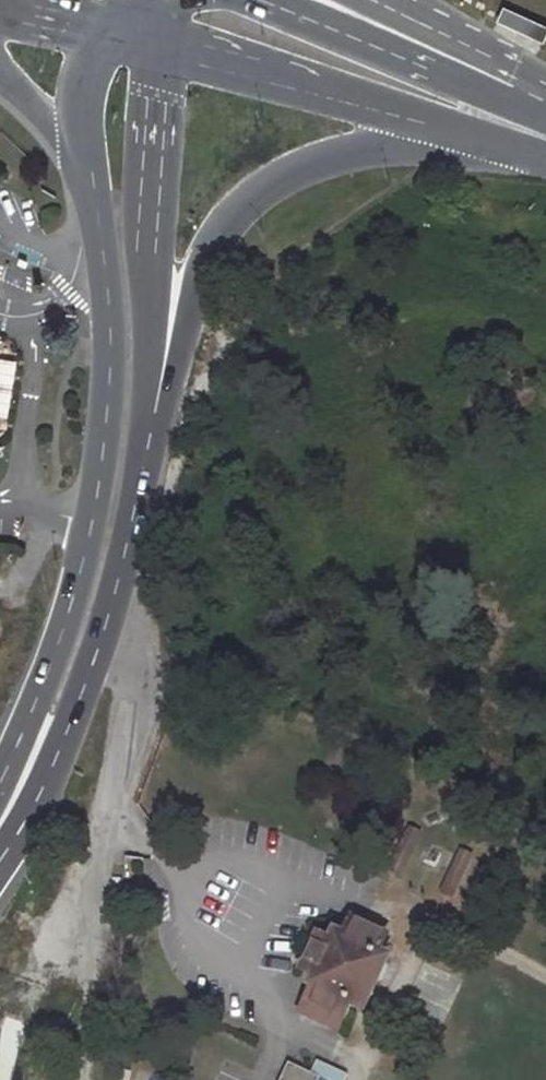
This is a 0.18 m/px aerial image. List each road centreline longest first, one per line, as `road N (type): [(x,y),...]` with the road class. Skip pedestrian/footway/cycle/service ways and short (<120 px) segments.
road 1 (primary): [(93,195),(106,297),(96,512),(63,628),(0,782)]
road 2 (primary): [(144,464),(221,233),(272,182),(352,154),(474,137)]
road 3 (track): [(104,637),(133,645),(92,921),(82,1079)]
road 4 (primary): [(0,860),(47,778),(104,637),(144,464)]
road 5 (primary): [(144,464),(163,50)]
road 6 (primary): [(163,50),(474,137)]
road 7 (primary): [(545,126),(251,0)]
road 8 (track): [(428,927),(354,1079)]
road 9 (primary): [(106,34),(92,61),(84,127),(93,195)]
road 10 (primary): [(514,71),(380,0)]
road 11 (primary): [(0,83),(55,135),(93,195)]

